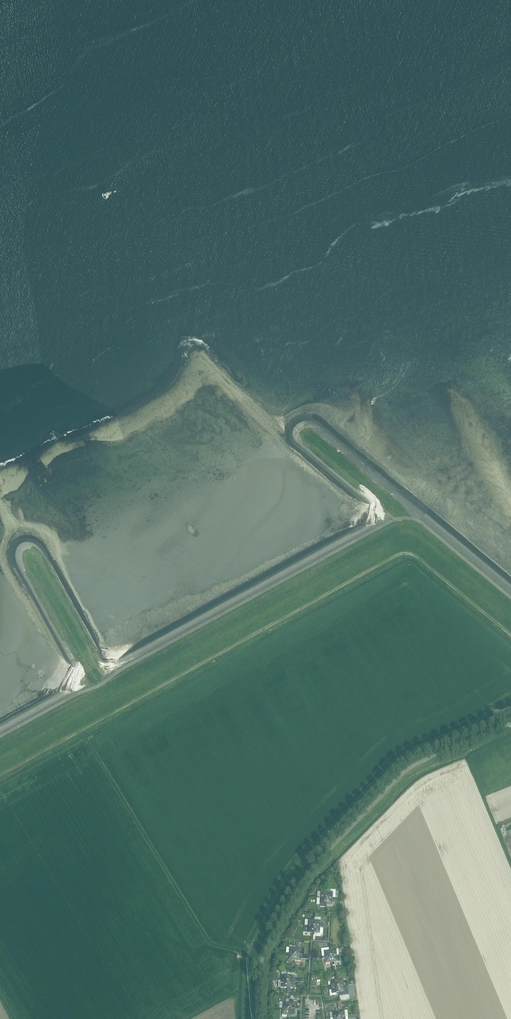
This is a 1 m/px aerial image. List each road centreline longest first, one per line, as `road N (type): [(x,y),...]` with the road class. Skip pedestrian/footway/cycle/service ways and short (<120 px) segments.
road 1 (track): [(510,637),(418,558),(399,555),(0,776)]
road 2 (unclassified): [(256,1018),(265,951),(307,876),(402,773),(510,722)]

